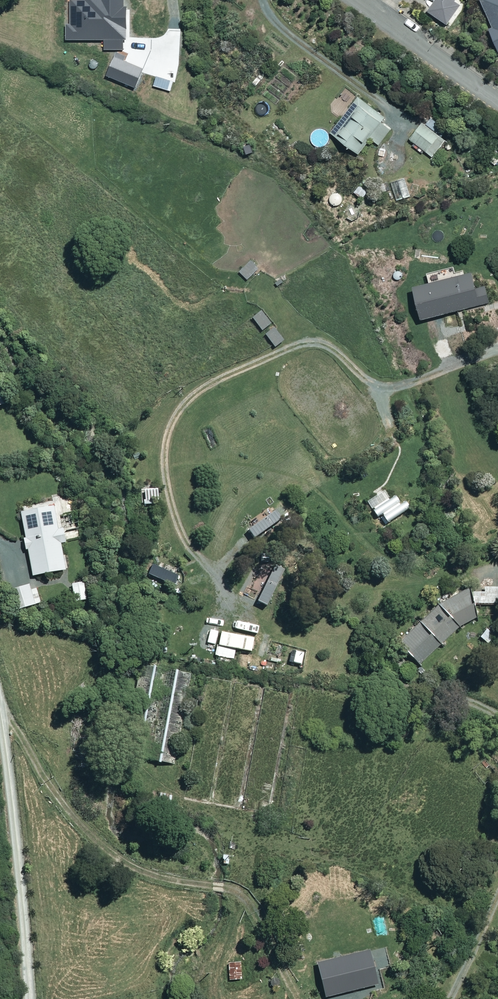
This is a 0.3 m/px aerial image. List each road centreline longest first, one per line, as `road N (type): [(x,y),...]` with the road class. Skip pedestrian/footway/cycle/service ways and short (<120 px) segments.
road 1 (unclassified): [(30,998),(0,717)]
road 2 (residential): [(497,105),(350,0)]

